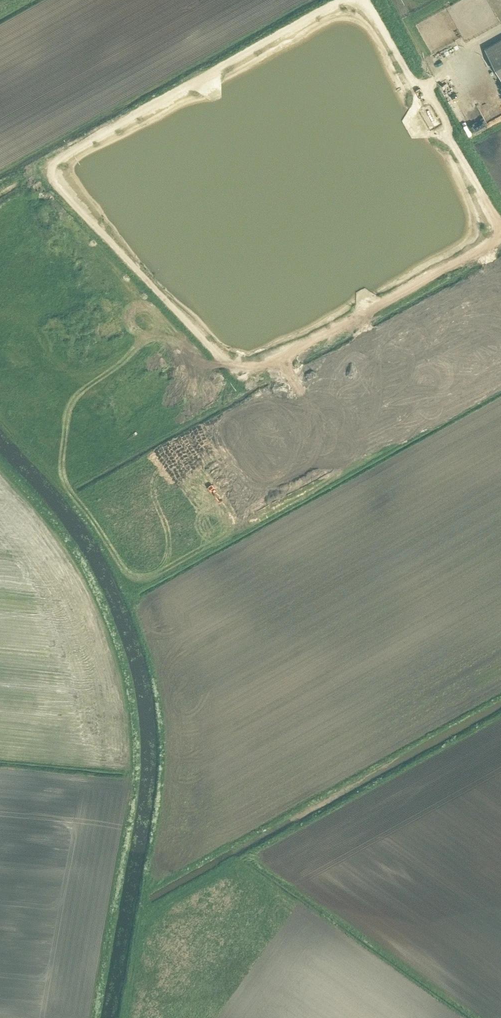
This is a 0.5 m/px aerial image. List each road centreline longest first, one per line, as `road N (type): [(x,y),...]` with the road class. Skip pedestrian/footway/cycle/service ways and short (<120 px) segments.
road 1 (track): [(0,462),(92,574),(130,681),(136,759),(95,1017)]
road 2 (track): [(334,3),(50,167),(55,186),(230,363)]

